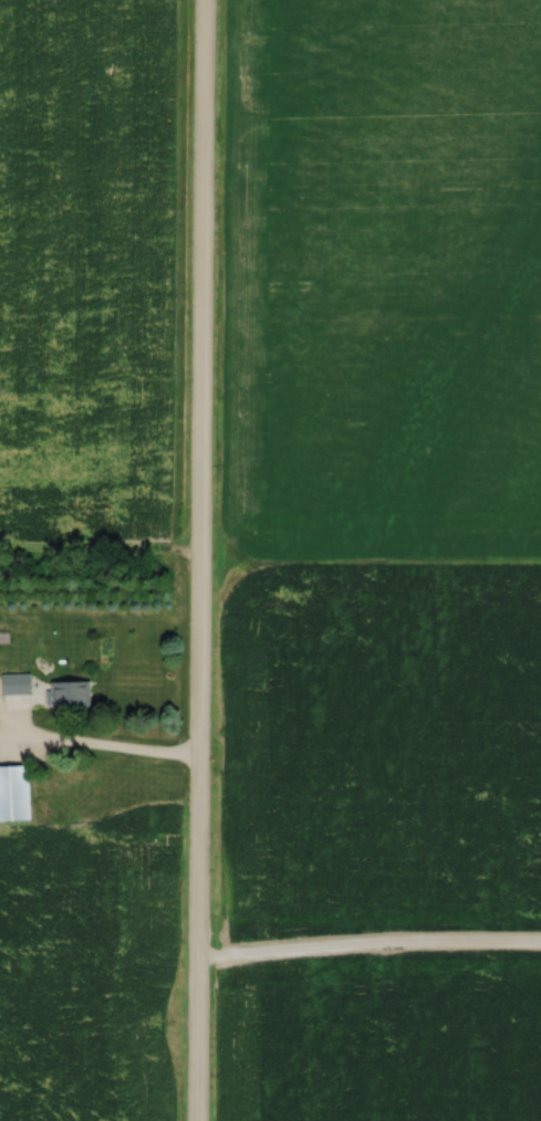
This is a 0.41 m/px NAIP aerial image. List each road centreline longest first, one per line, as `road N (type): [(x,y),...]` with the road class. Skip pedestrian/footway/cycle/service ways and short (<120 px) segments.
road 1 (tertiary): [(197,1120),(203,0)]

